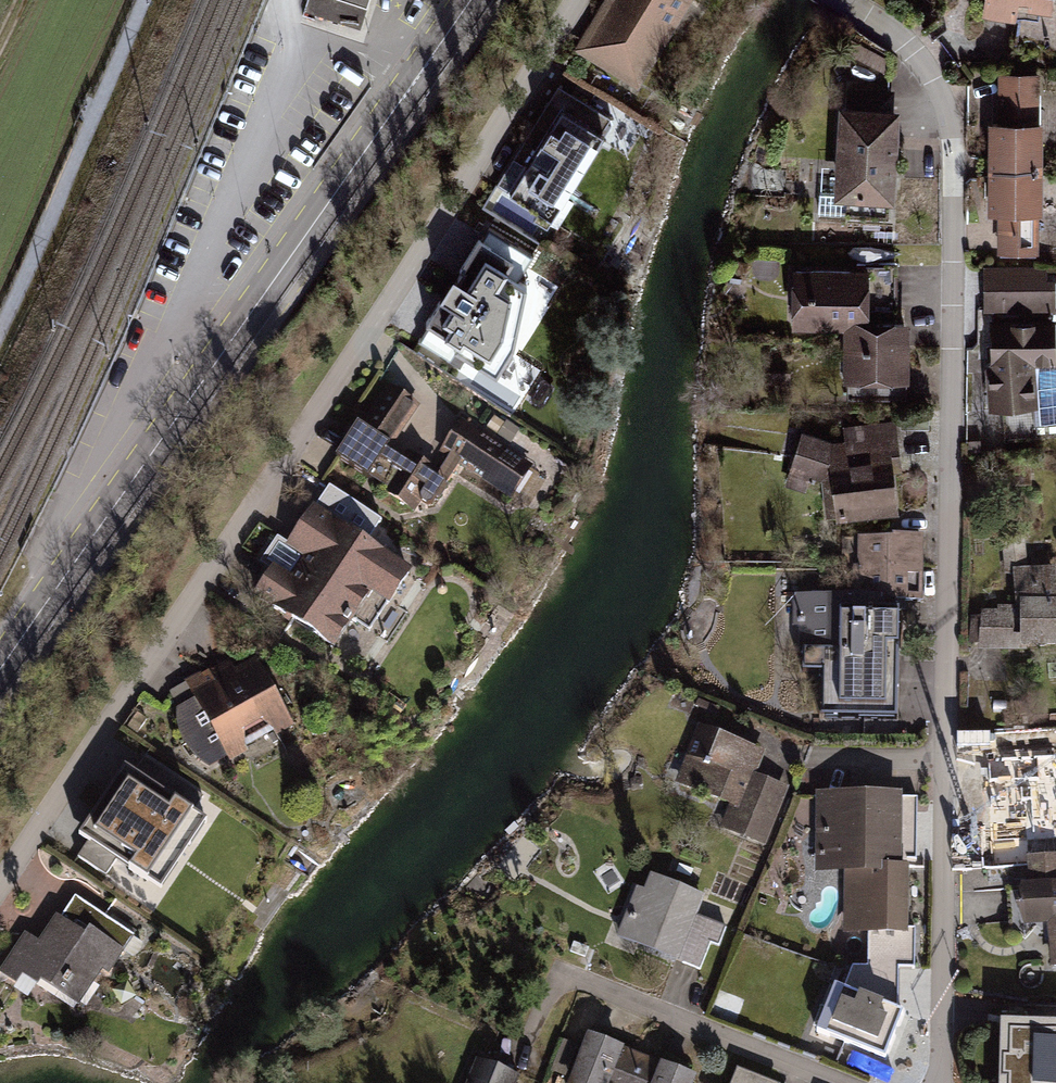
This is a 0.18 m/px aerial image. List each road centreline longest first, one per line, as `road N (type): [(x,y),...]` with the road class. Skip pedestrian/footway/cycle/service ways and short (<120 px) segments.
road 1 (residential): [(838,0),(904,42),(948,116),(951,144),(940,1082)]
road 2 (residential): [(576,0),(0,882)]
road 3 (primary): [(0,672),(470,0)]

